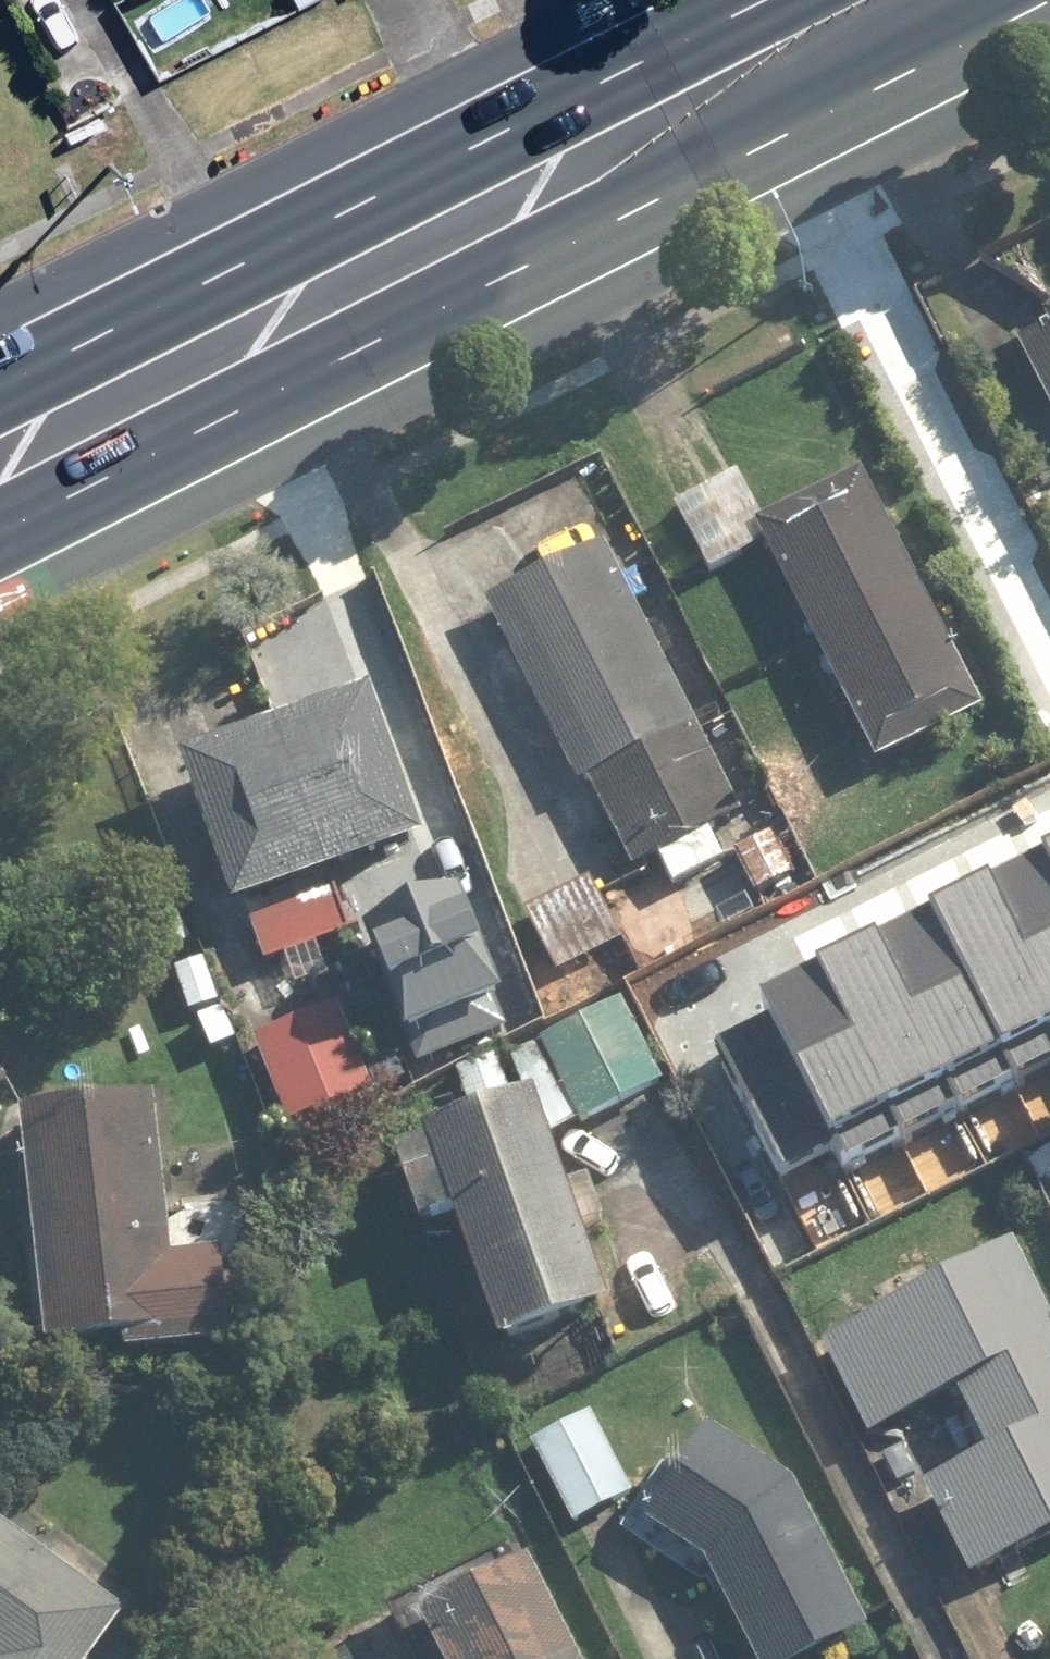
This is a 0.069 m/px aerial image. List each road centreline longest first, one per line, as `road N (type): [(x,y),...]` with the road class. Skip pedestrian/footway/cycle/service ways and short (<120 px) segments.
road 1 (primary): [(1049,10),(0,547)]
road 2 (primary): [(0,370),(724,0)]

